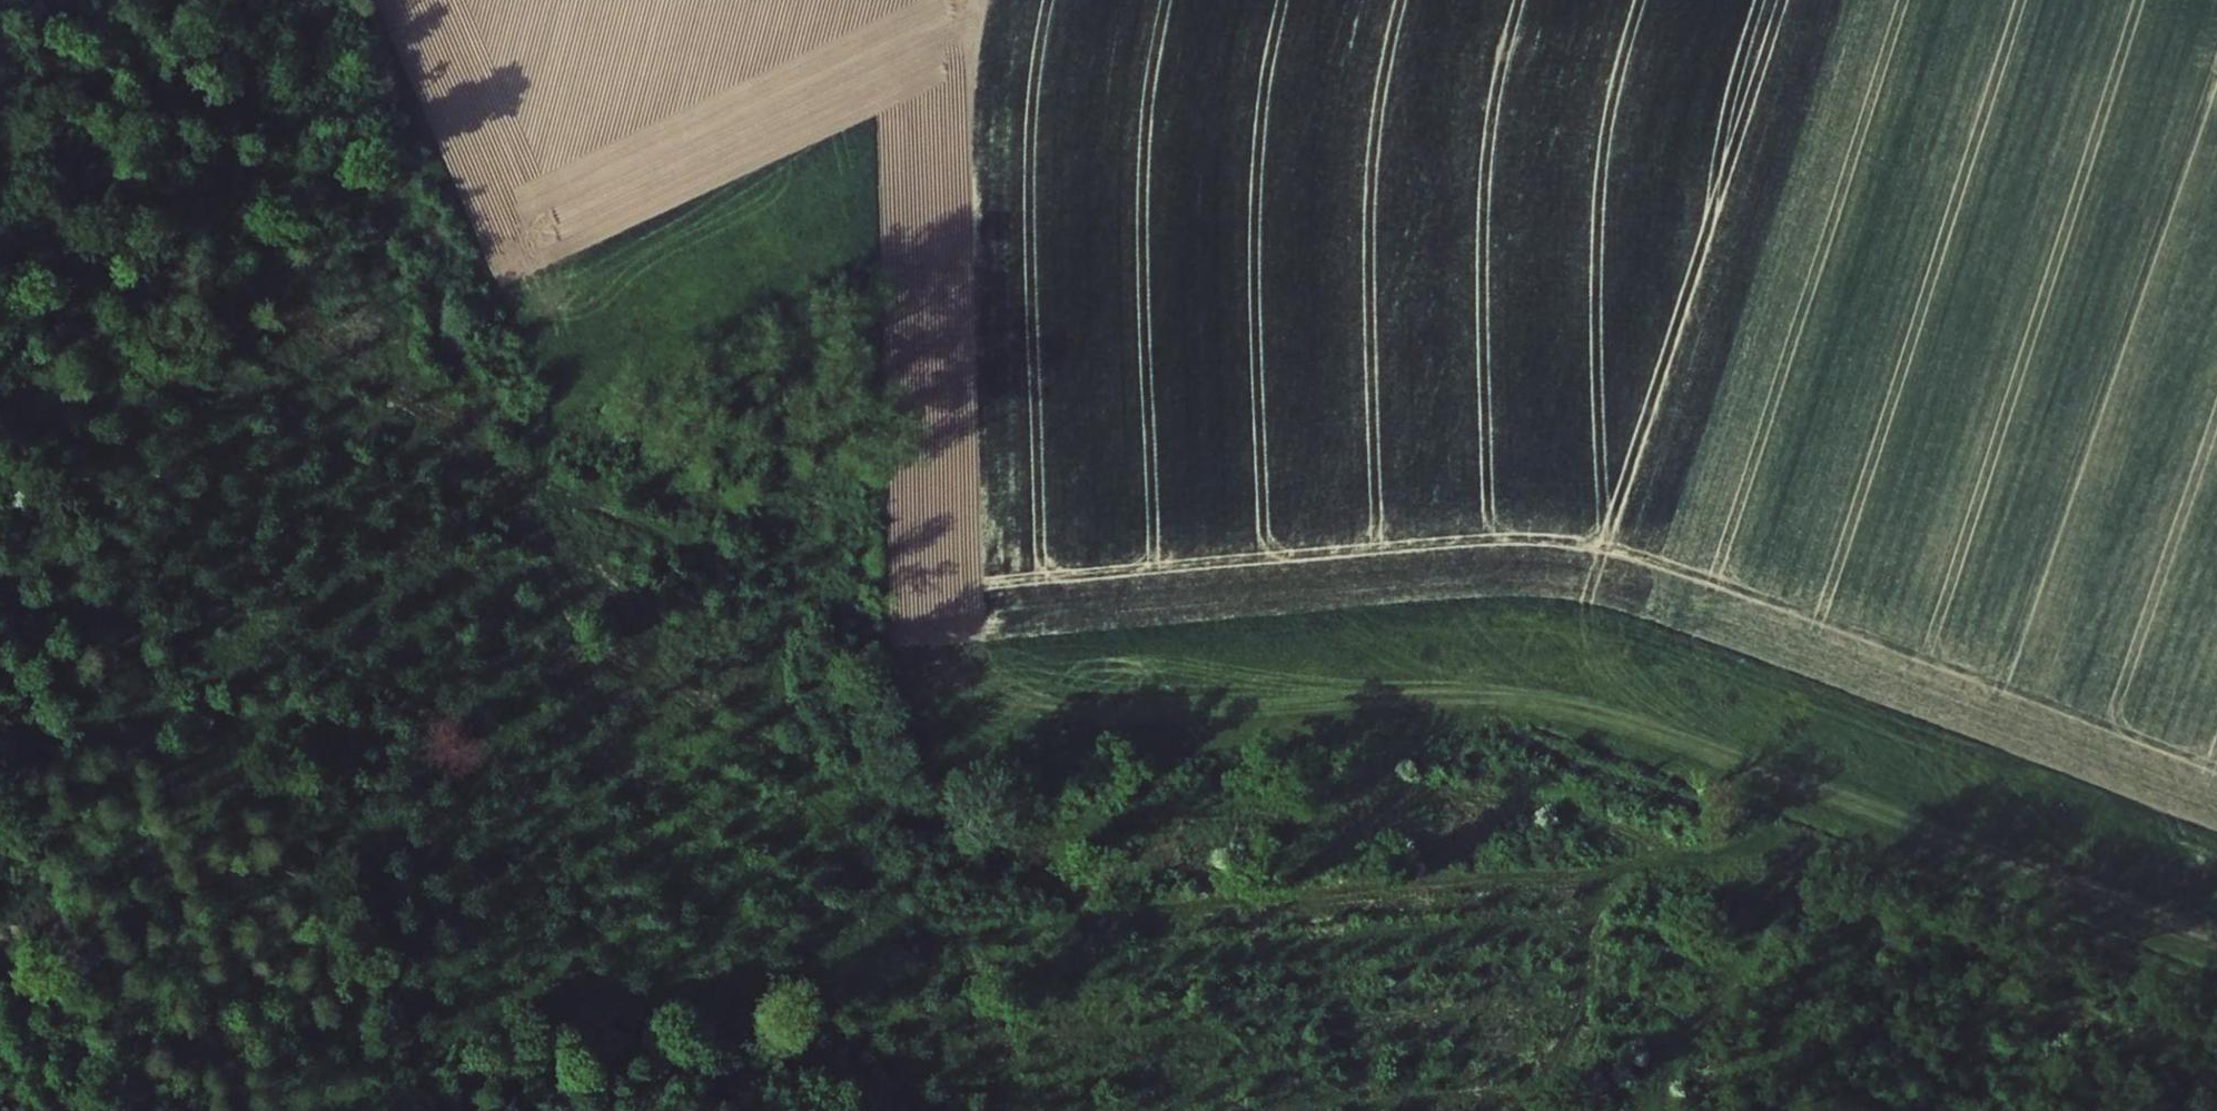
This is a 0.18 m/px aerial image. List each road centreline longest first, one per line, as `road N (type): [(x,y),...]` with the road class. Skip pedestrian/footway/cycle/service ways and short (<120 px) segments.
road 1 (track): [(2216,994),(1823,845),(1546,729)]
road 2 (track): [(1823,845),(1741,950),(1640,1110)]

